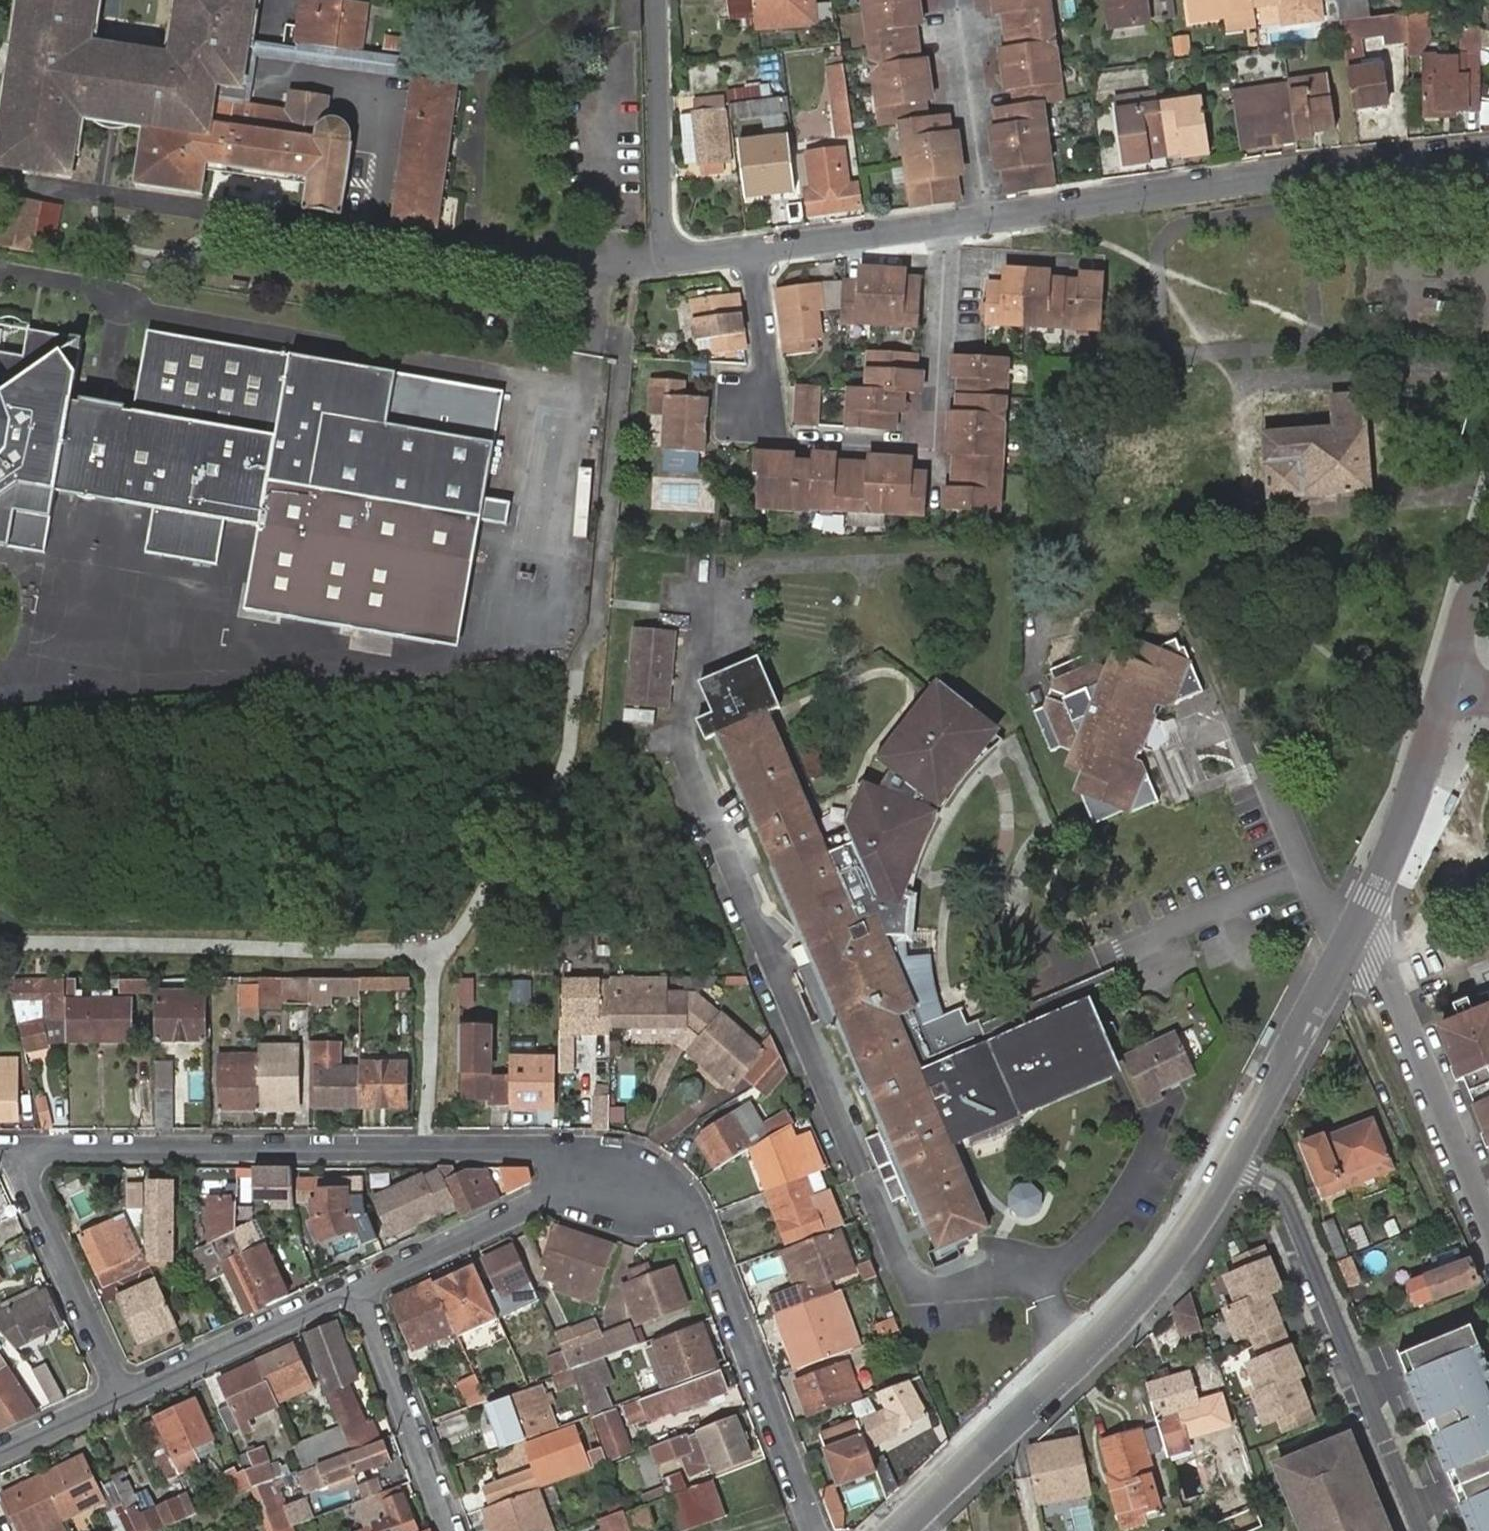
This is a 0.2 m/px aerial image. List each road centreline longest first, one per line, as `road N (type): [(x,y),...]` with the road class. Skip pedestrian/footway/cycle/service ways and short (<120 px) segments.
road 1 (residential): [(658,0),(660,217),(687,257),(1488,154)]
road 2 (residential): [(614,1165),(538,1149),(18,1155)]
road 3 (tertiary): [(1231,1164),(1113,1326),(899,1530)]
road 4 (residential): [(1231,1164),(1286,1197),(1424,1530)]
road 5 (residential): [(1349,942),(1376,966),(1488,1231)]
road 6 (residential): [(704,1232),(816,1530)]
road 7 (tertiary): [(1451,676),(1414,805),(1349,942)]
road 8 (residential): [(360,1286),(614,1165)]
road 9 (residential): [(120,1395),(360,1286)]
road 10 (residential): [(18,1155),(120,1395)]
road 11 (residential): [(452,1530),(360,1286)]
road 12 (tertiary): [(1349,942),(1231,1164)]
road 13 (residential): [(0,1452),(120,1395)]

